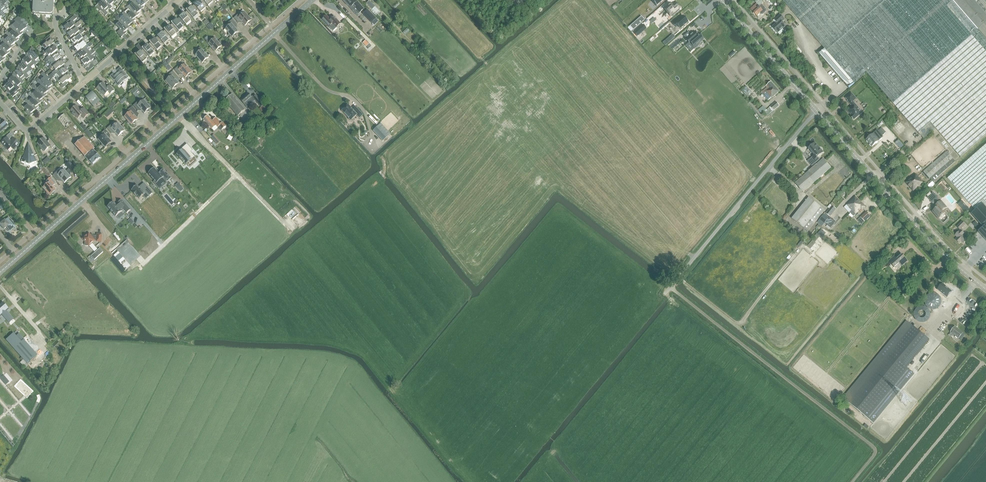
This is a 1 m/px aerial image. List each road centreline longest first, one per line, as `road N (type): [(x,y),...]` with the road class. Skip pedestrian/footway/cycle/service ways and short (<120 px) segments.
road 1 (tertiary): [(0,272),(312,0)]
road 2 (tertiary): [(985,290),(932,244),(816,110)]
road 3 (unclassified): [(670,286),(816,110)]
road 4 (tertiary): [(816,110),(721,0)]
road 5 (residential): [(83,85),(175,3)]

